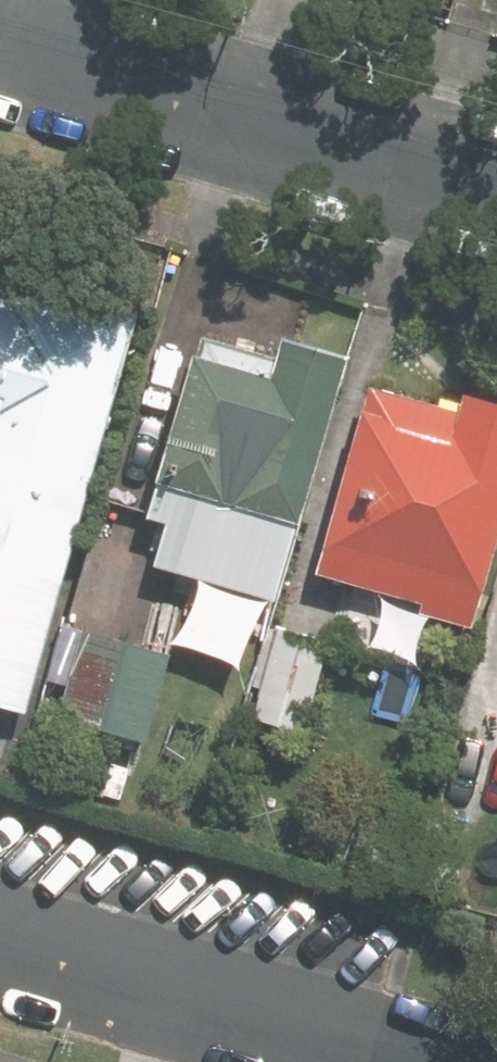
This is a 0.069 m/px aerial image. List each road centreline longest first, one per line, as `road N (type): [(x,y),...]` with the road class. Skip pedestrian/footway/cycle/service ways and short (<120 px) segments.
road 1 (residential): [(0,43),(496,188)]
road 2 (residential): [(0,940),(411,1061)]

